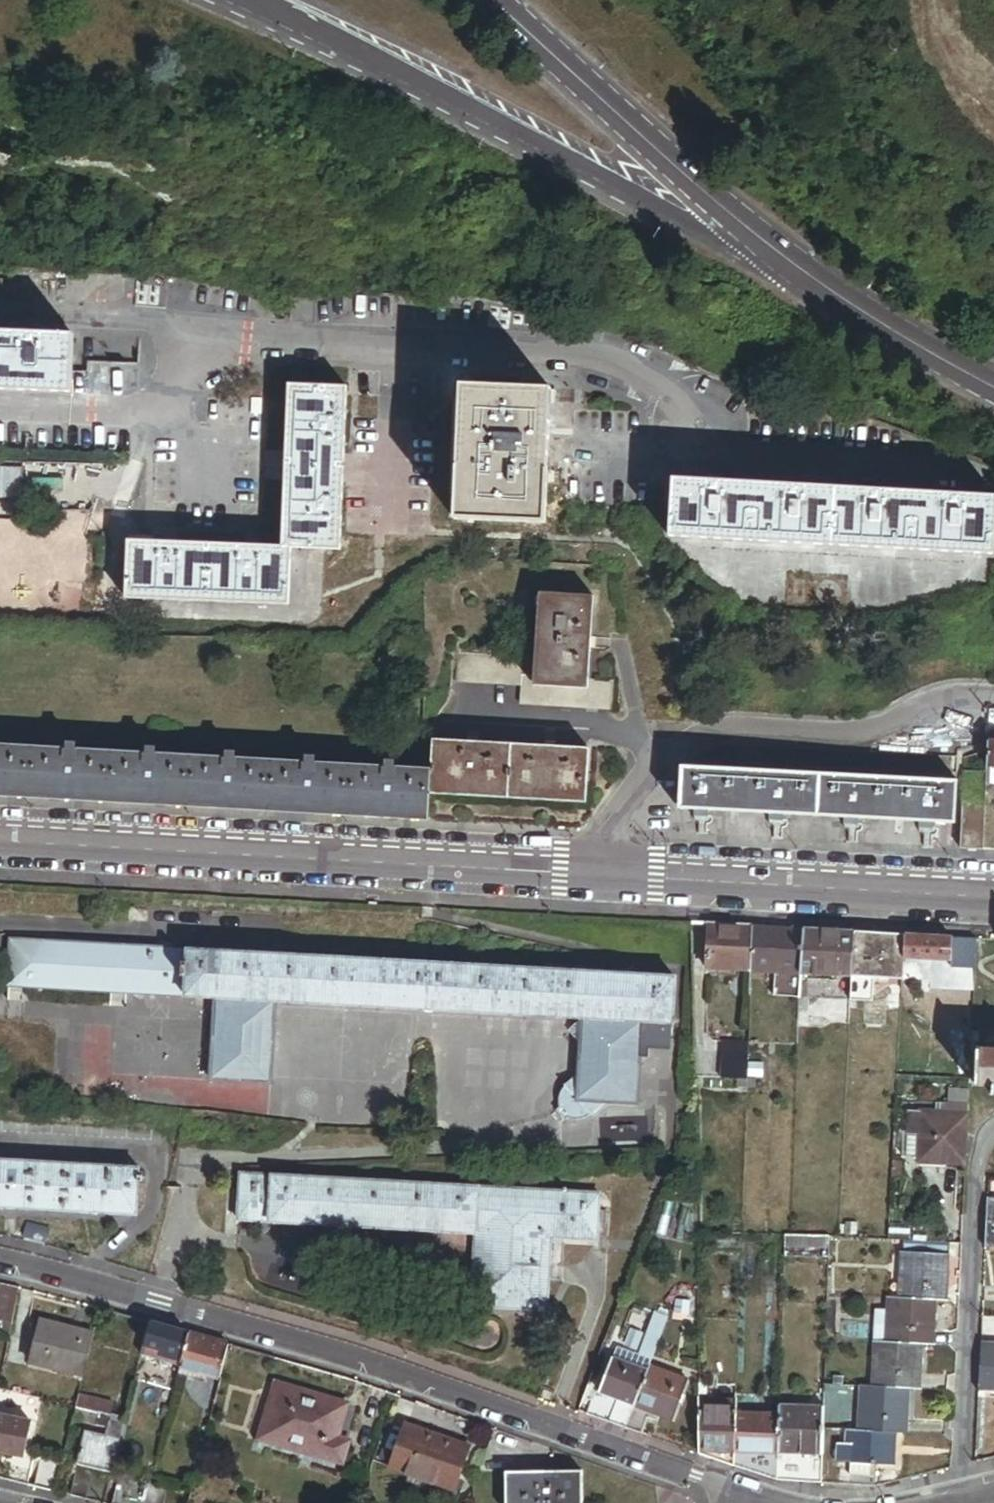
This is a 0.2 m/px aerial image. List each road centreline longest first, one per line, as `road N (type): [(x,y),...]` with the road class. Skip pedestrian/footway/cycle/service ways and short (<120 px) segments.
road 1 (residential): [(0,308),(149,313),(262,342),(559,352),(667,390),(728,453),(975,471)]
road 2 (residential): [(0,1261),(389,1368),(697,1476)]
road 3 (secondary): [(0,842),(604,874)]
road 4 (tertiary): [(248,0),(709,232),(779,257)]
road 5 (residential): [(604,874),(618,818),(664,759),(710,732),(878,735),(942,701),(993,696)]
road 6 (secondary): [(604,874),(993,895)]
road 7 (tertiary): [(779,257),(681,179),(490,0)]
road 8 (tertiary): [(993,386),(882,328),(779,257)]

